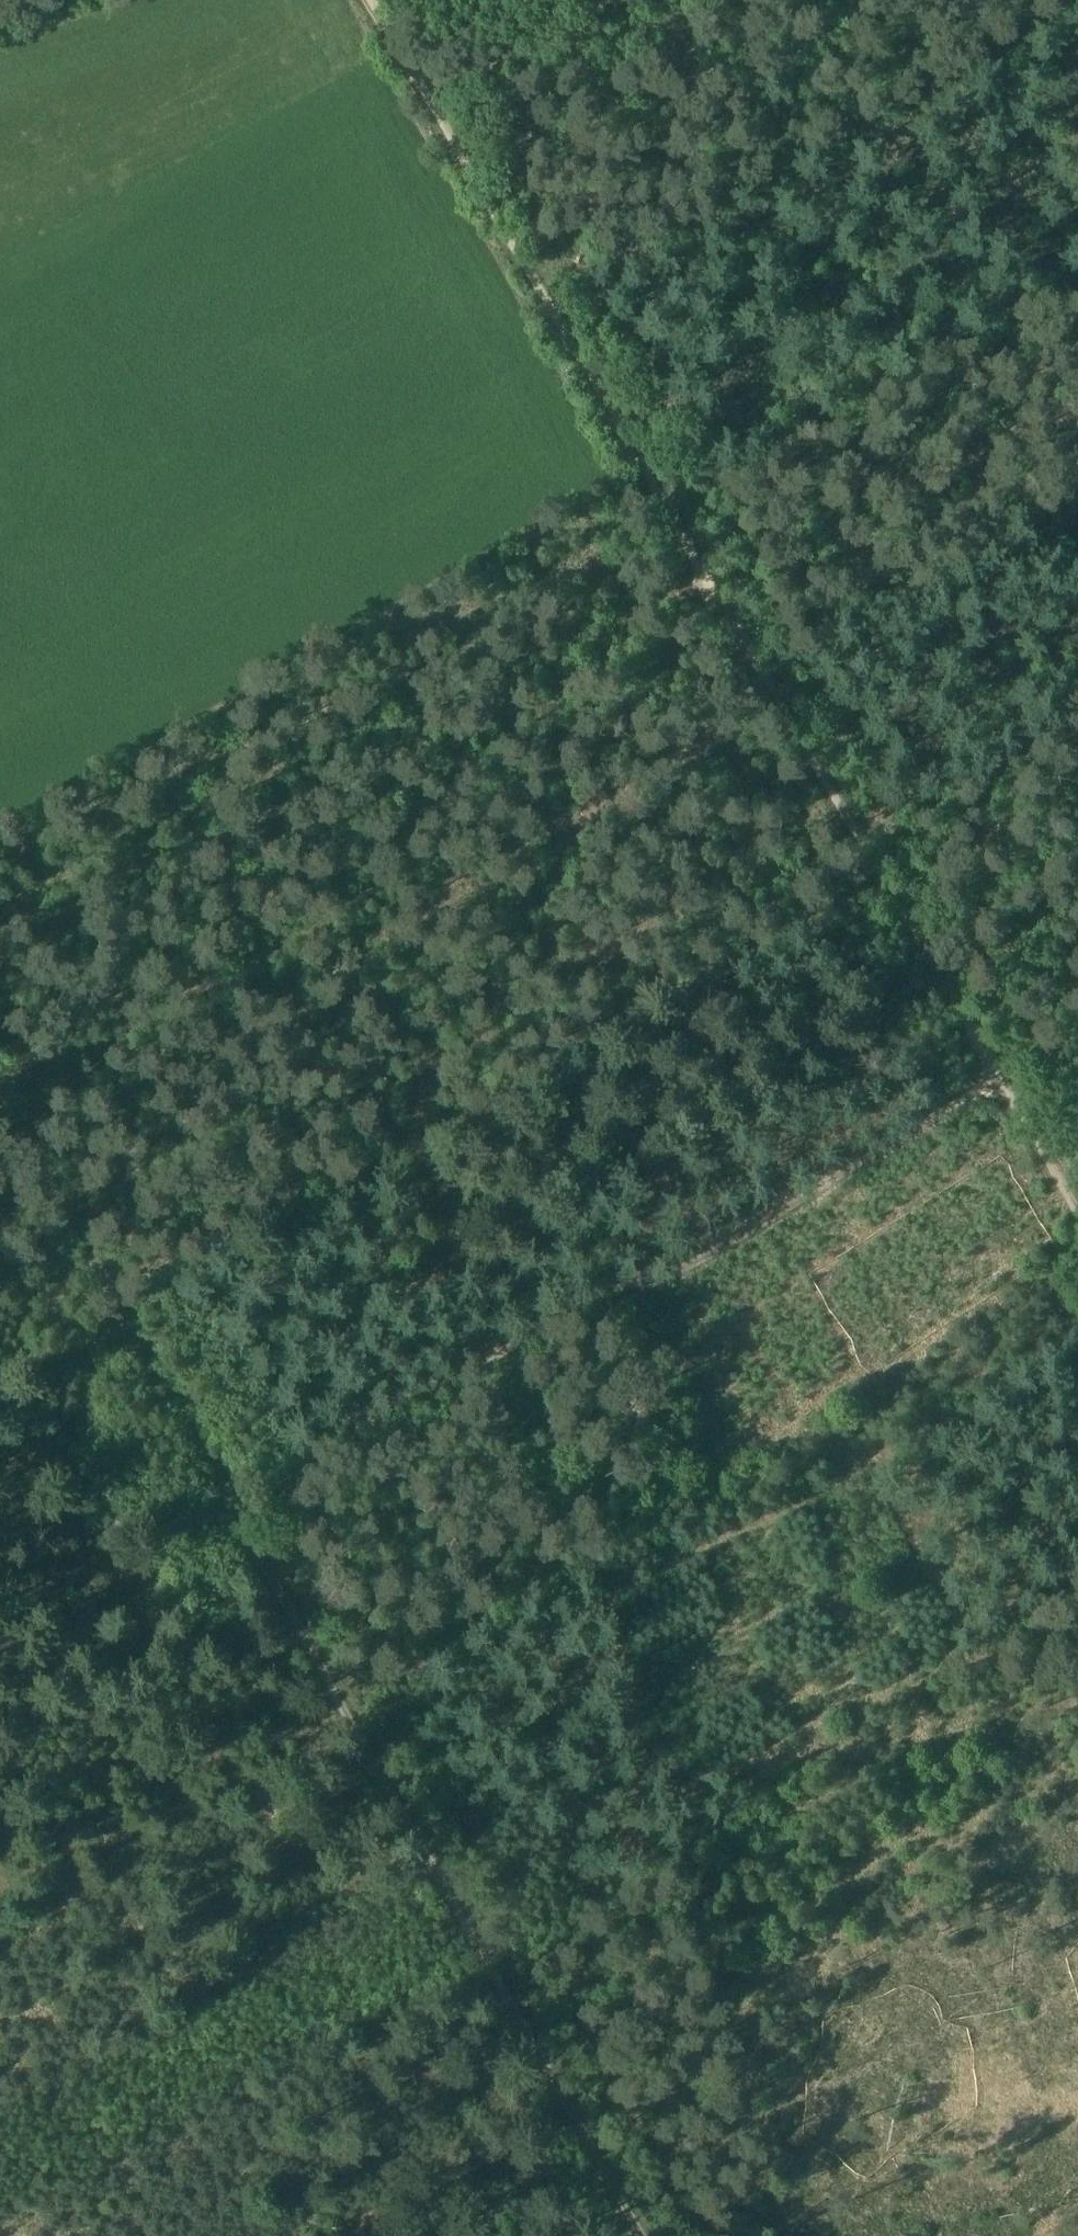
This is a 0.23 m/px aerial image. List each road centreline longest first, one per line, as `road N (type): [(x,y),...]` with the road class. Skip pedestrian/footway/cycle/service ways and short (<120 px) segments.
road 1 (track): [(16,1105),(238,1518),(644,2235)]
road 2 (track): [(761,676),(578,771),(493,821),(407,888),(251,964),(16,1105)]
road 3 (track): [(761,676),(1077,1236)]
road 4 (track): [(841,828),(945,801),(1077,732)]

